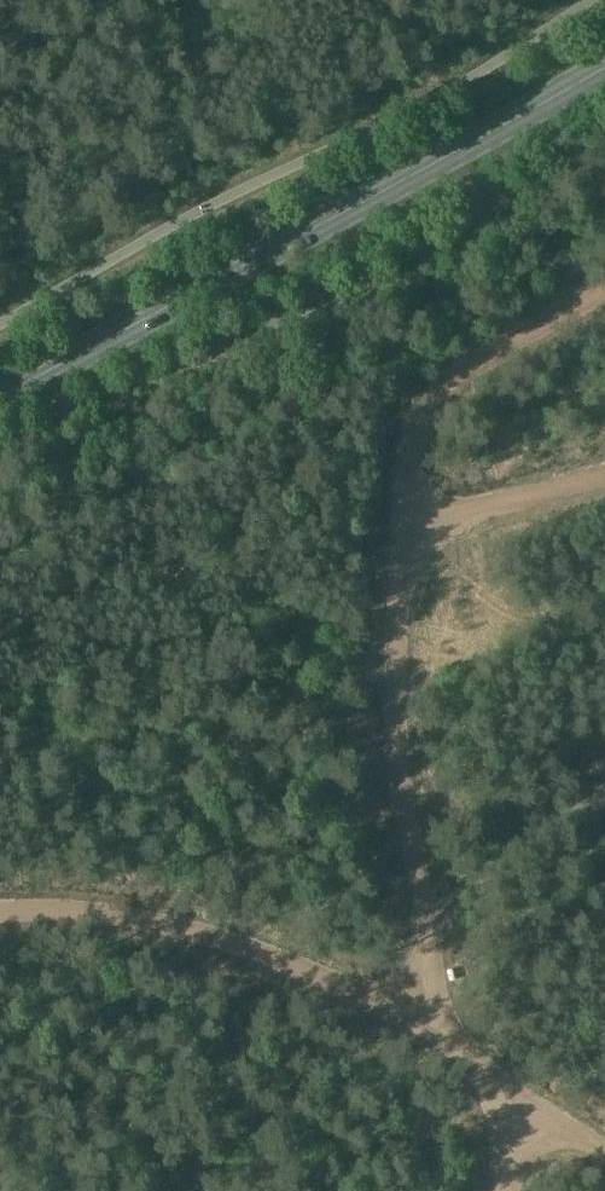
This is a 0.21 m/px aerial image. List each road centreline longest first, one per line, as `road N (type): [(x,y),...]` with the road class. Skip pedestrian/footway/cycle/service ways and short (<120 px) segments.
road 1 (track): [(604,290),(475,357),(437,387),(409,440),(394,684),(433,970),(426,1029)]
road 2 (secondary): [(0,397),(604,68)]
road 3 (track): [(604,1153),(437,1034),(246,948),(96,915),(0,914)]
road 4 (track): [(401,530),(604,477)]
road 5 (track): [(507,1190),(501,1111),(479,1067)]

